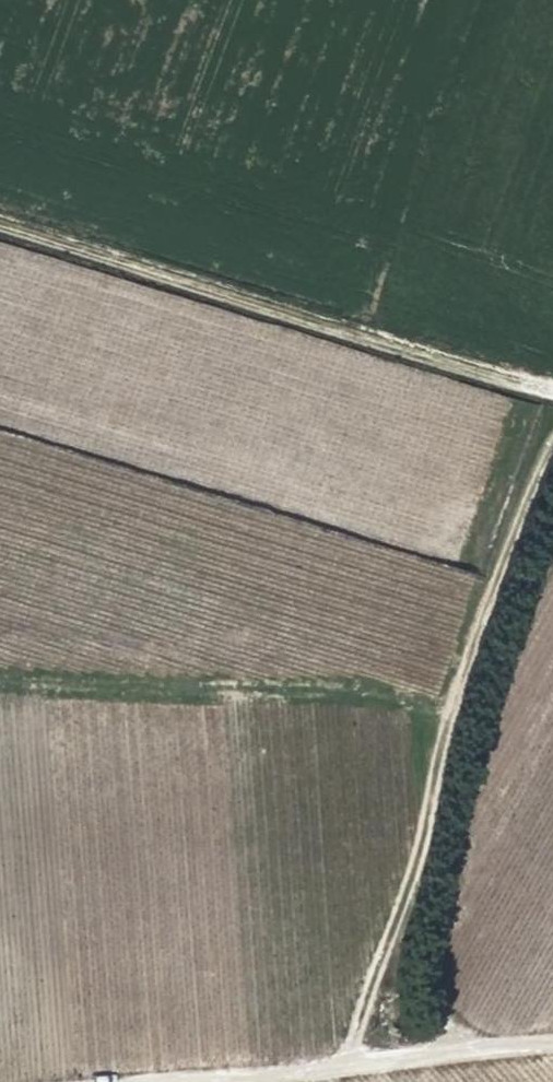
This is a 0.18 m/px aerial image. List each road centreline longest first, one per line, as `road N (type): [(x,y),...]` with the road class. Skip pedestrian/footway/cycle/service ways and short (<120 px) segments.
road 1 (track): [(552,394),(0,225)]
road 2 (track): [(552,1047),(185,1081)]

